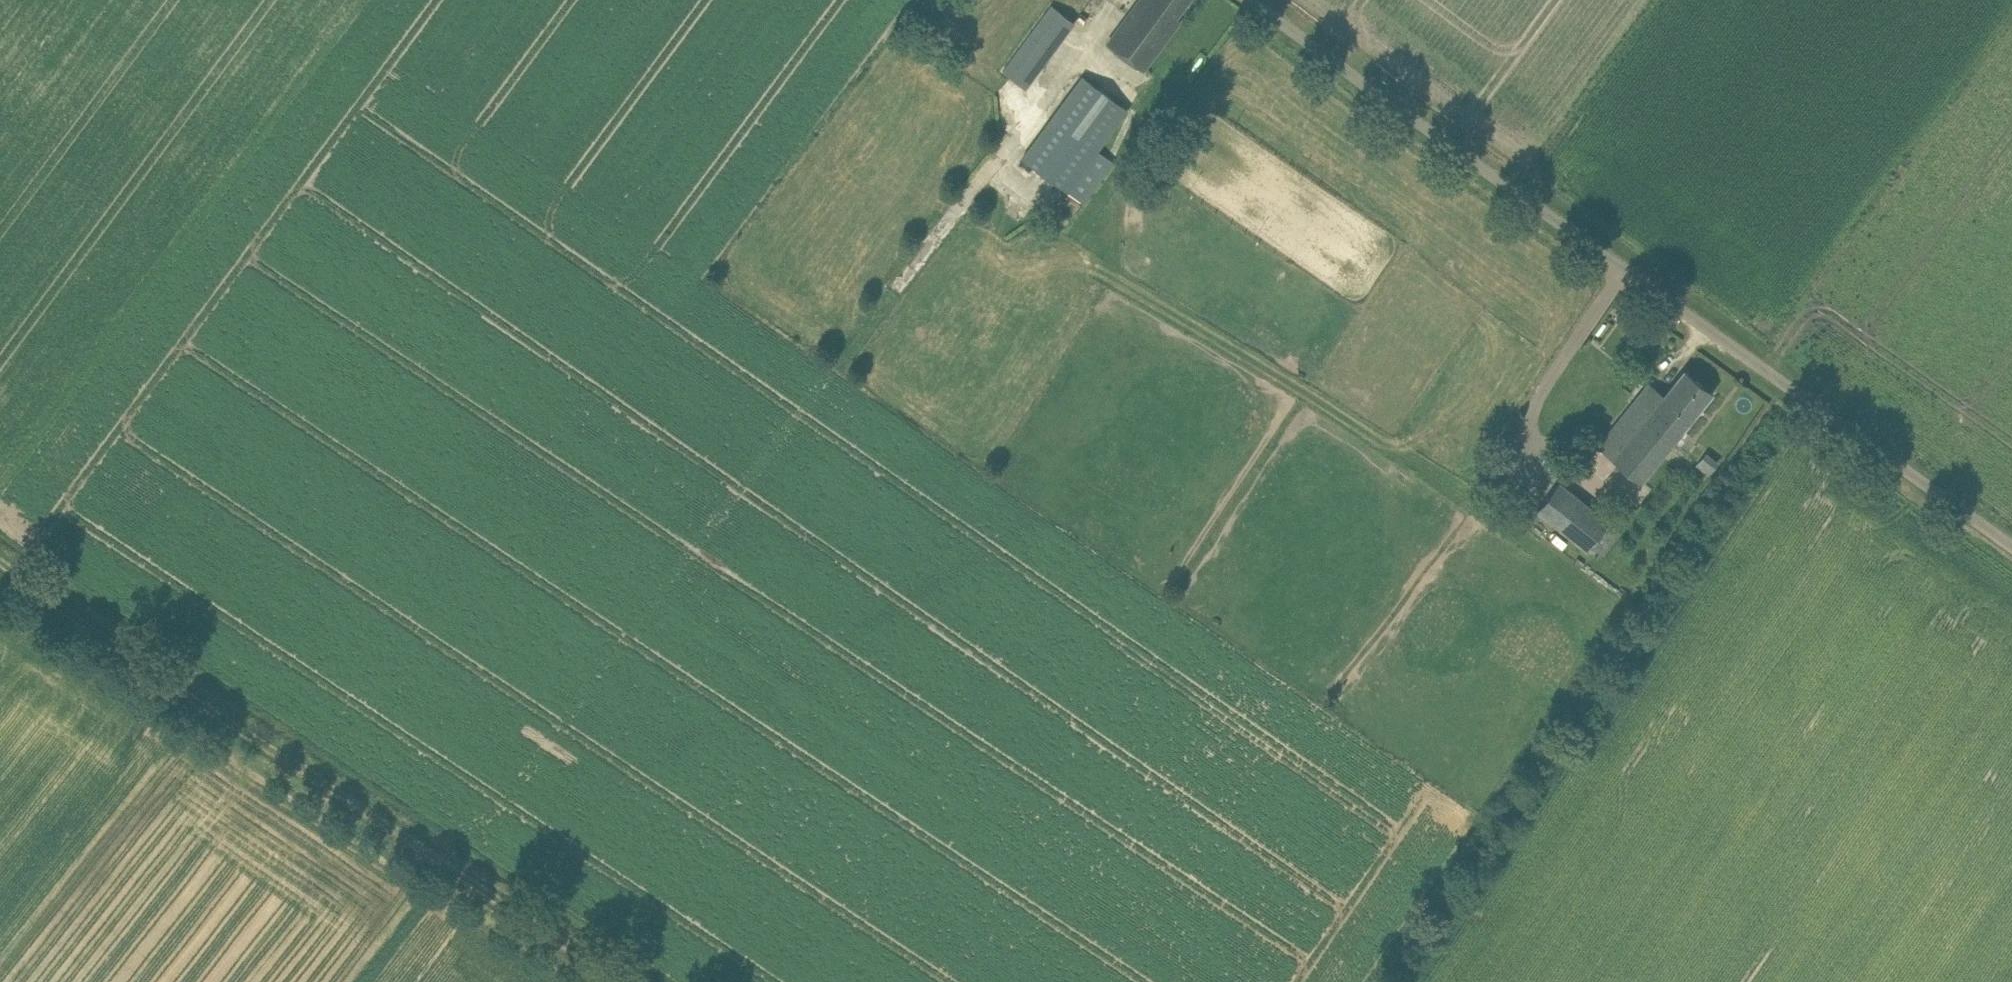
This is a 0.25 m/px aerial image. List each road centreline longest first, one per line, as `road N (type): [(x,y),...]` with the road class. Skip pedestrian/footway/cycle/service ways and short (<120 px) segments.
road 1 (track): [(406,849),(503,798),(995,164),(1108,0)]
road 2 (unclassified): [(2011,538),(1253,0)]
road 3 (track): [(605,981),(260,751),(0,564)]

